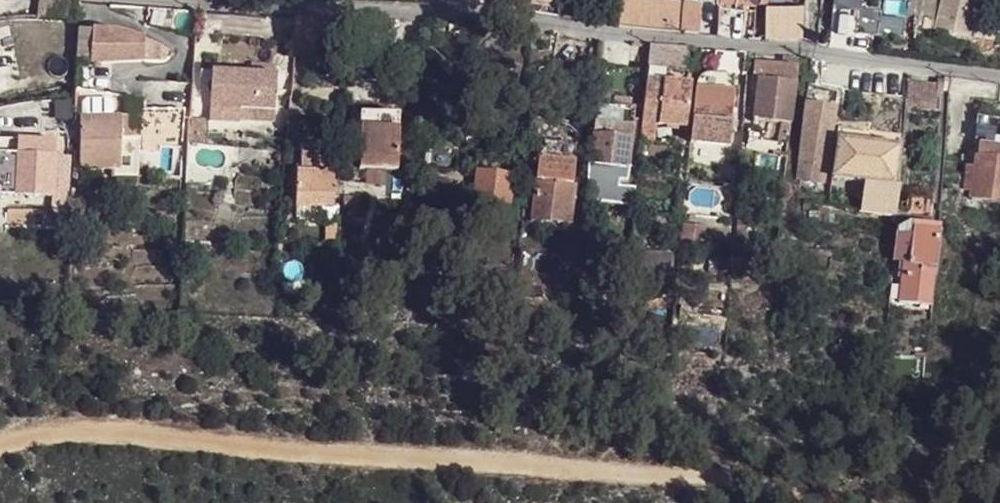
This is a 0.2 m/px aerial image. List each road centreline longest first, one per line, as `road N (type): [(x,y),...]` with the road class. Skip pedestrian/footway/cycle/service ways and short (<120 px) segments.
road 1 (residential): [(999,78),(525,19),(129,0)]
road 2 (track): [(828,502),(579,472),(217,454),(117,438),(42,439),(0,455)]

